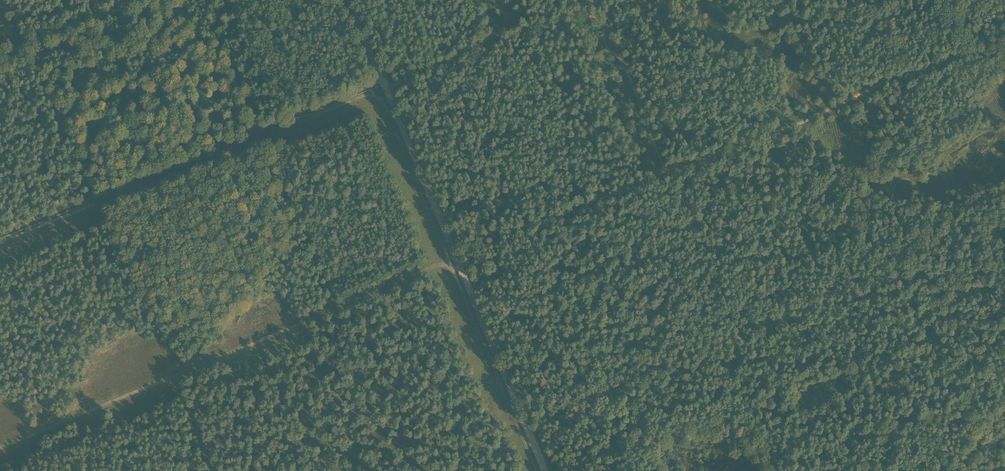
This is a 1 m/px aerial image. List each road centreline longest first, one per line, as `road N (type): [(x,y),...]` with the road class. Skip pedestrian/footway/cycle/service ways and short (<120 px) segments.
road 1 (track): [(0,241),(376,97),(537,470)]
road 2 (track): [(526,424),(898,279),(903,336),(938,470)]
road 3 (track): [(458,259),(1004,37)]
road 4 (track): [(0,449),(453,266)]
road 5 (track): [(382,82),(0,235)]
road 6 (track): [(386,88),(579,15),(606,21),(667,173)]
road 7 (track): [(458,259),(546,470)]
road 8 (track): [(382,82),(458,259)]
road 9 (track): [(706,354),(635,187)]
road 10 (unclassified): [(0,59),(141,0)]

